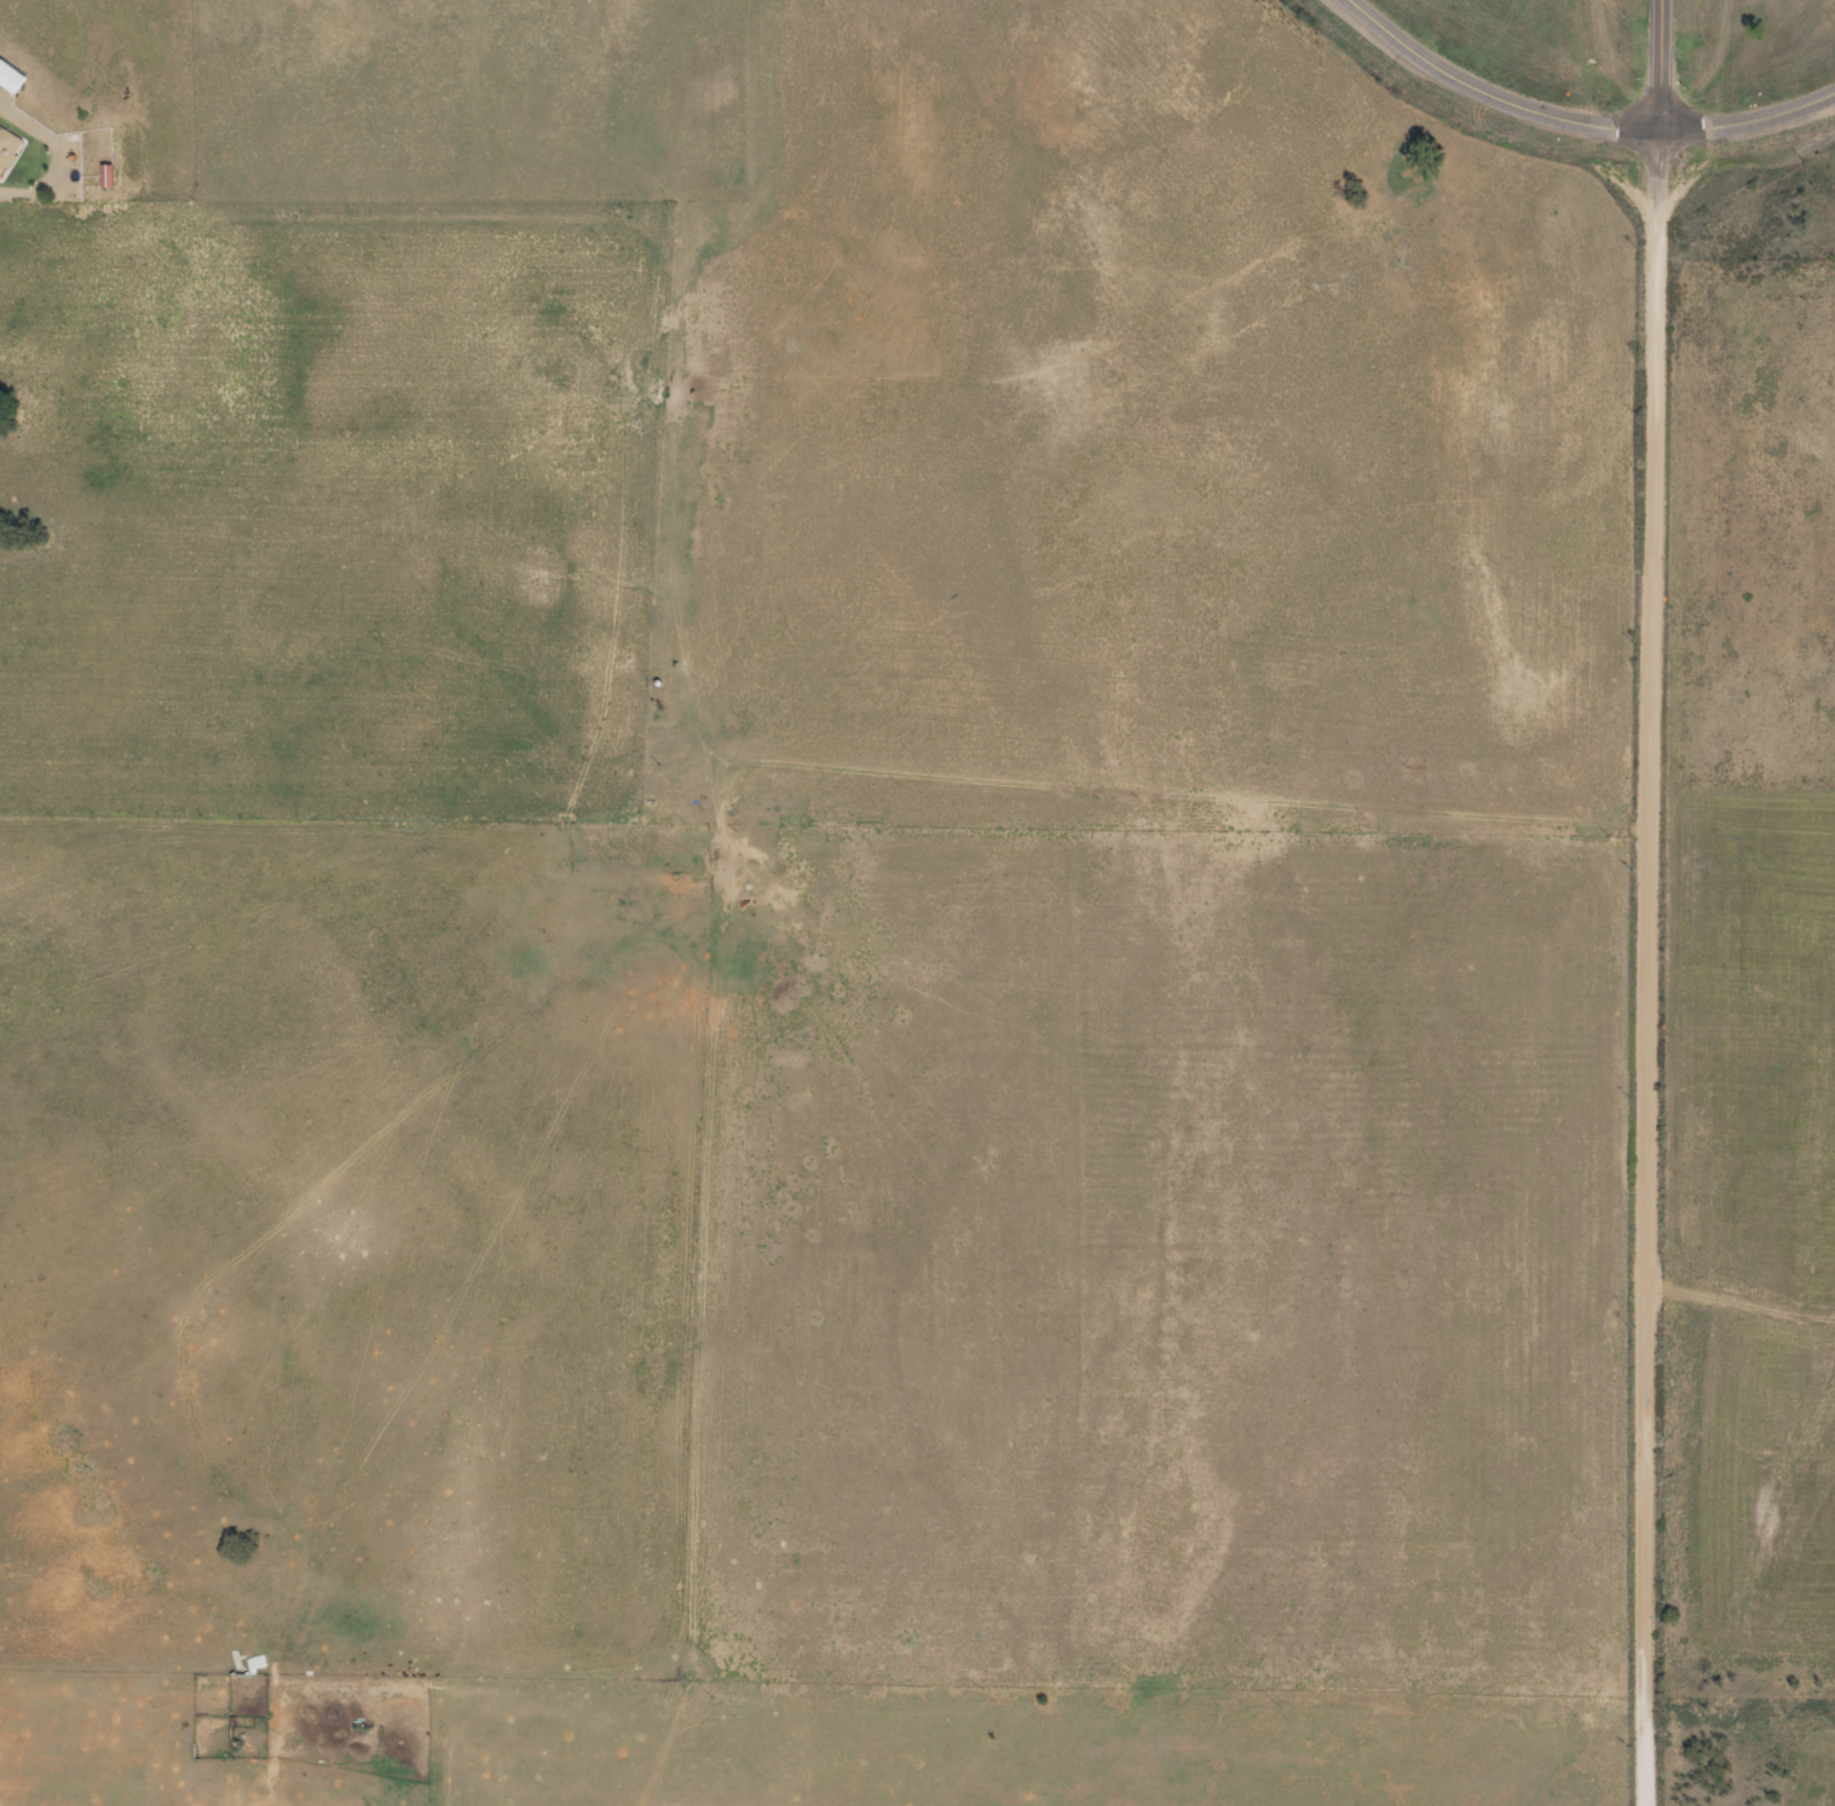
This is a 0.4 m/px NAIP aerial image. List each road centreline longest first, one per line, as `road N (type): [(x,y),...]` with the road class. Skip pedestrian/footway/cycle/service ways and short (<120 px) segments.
road 1 (residential): [(1650,1805),(1660,132)]
road 2 (tertiary): [(1834,95),(1731,127),(1633,132),(1545,111),(1450,76),(1347,0)]
road 3 (tertiary): [(1660,132),(1662,0)]

